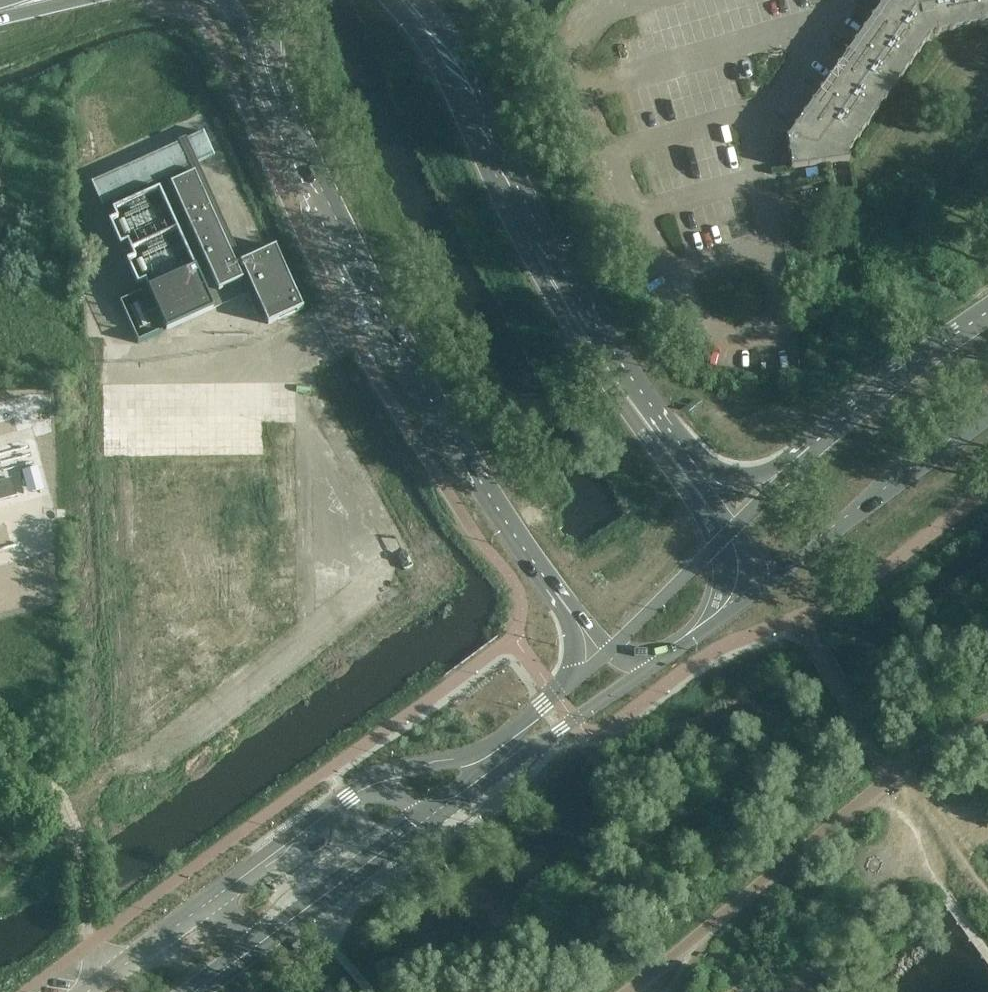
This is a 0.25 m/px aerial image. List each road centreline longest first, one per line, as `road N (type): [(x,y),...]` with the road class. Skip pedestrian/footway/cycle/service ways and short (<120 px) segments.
road 1 (secondary): [(282,94),(450,414),(552,580)]
road 2 (secondary): [(672,448),(556,279),(406,4)]
road 3 (unclassified): [(356,793),(442,807),(690,639)]
road 4 (secondary): [(690,639),(987,417)]
road 5 (unclassified): [(574,679),(515,735),(461,757),(394,770),(356,793)]
road 6 (secondary): [(987,312),(808,448)]
road 7 (unclassified): [(215,896),(356,793)]
road 8 (unclassified): [(731,530),(609,652)]
road 9 (unclassified): [(85,991),(215,896)]
road 10 (track): [(987,896),(897,772)]
road 11 (secondary): [(808,448),(768,474),(737,478),(672,448)]
road 12 (unclassified): [(690,639),(747,591),(731,530)]

